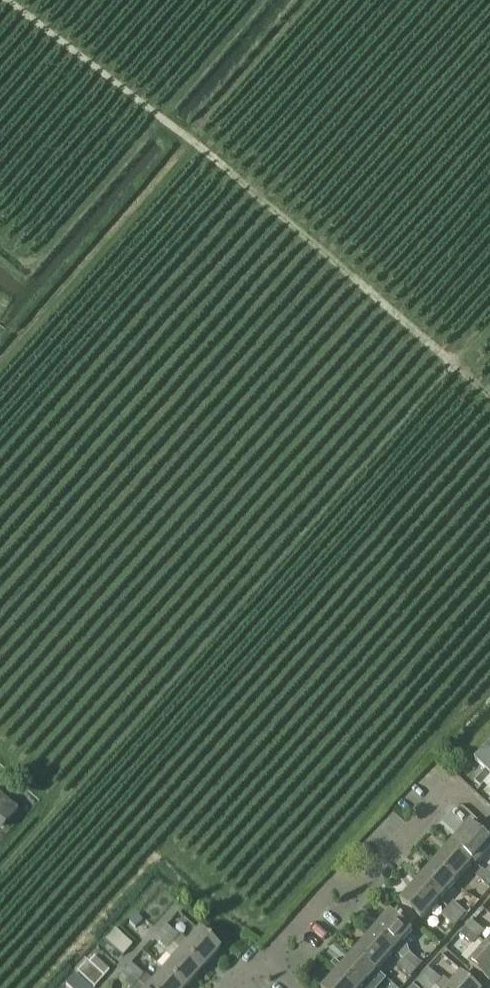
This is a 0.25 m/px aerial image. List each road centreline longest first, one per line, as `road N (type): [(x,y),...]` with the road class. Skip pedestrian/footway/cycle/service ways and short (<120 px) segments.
road 1 (residential): [(265,959),(332,893),(367,884),(453,787),(489,821)]

